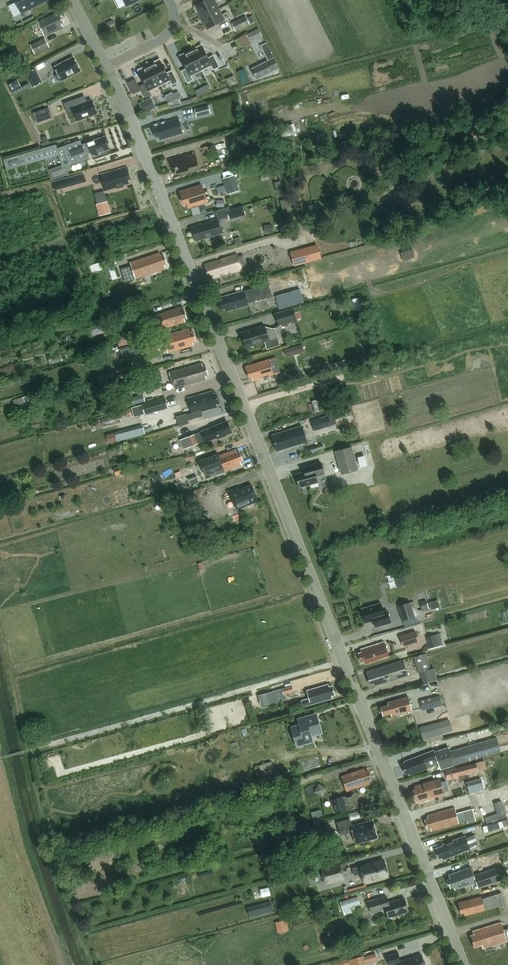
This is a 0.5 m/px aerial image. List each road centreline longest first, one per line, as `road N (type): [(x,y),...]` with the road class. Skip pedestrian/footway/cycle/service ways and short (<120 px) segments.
road 1 (residential): [(465,964),(108,67)]

